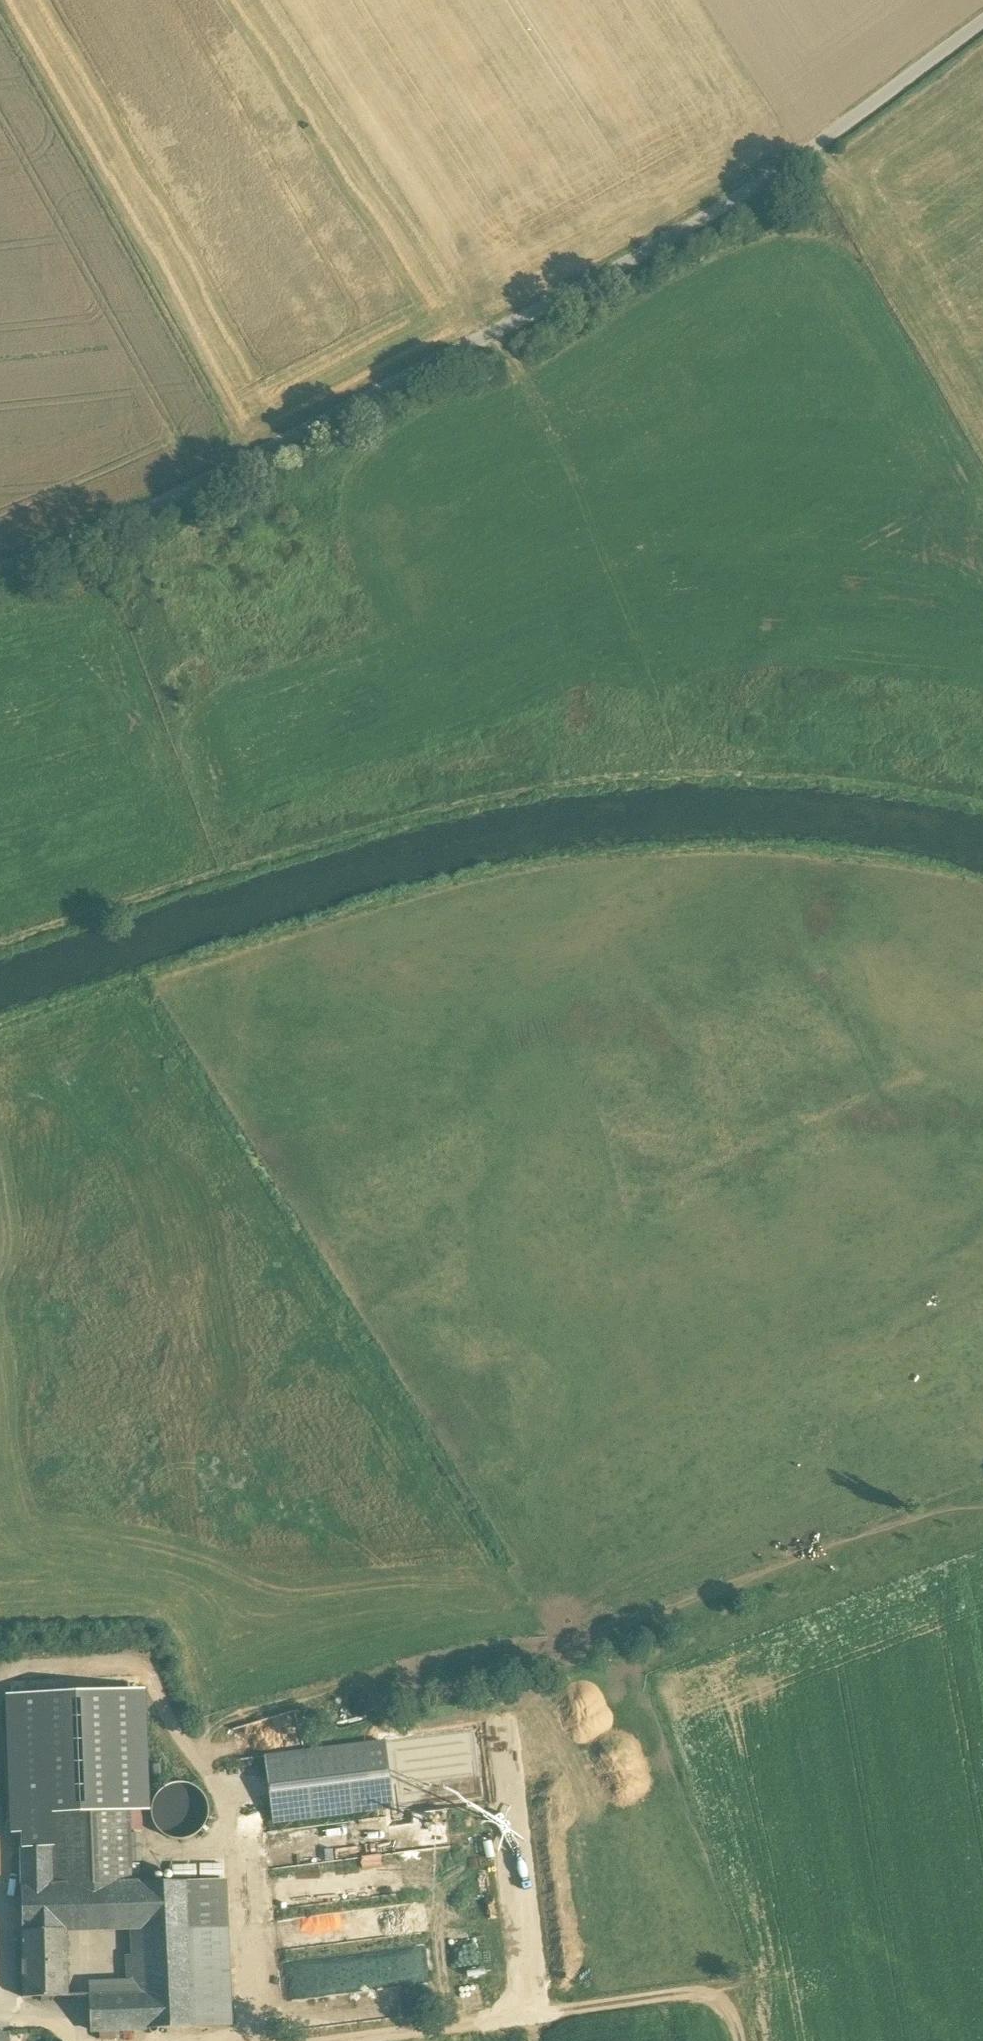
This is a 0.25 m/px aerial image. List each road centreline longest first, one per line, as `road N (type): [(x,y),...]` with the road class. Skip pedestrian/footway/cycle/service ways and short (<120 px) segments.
road 1 (unclassified): [(0,572),(131,518),(733,203),(982,22)]
road 2 (track): [(499,2040),(736,2023),(741,2040)]

